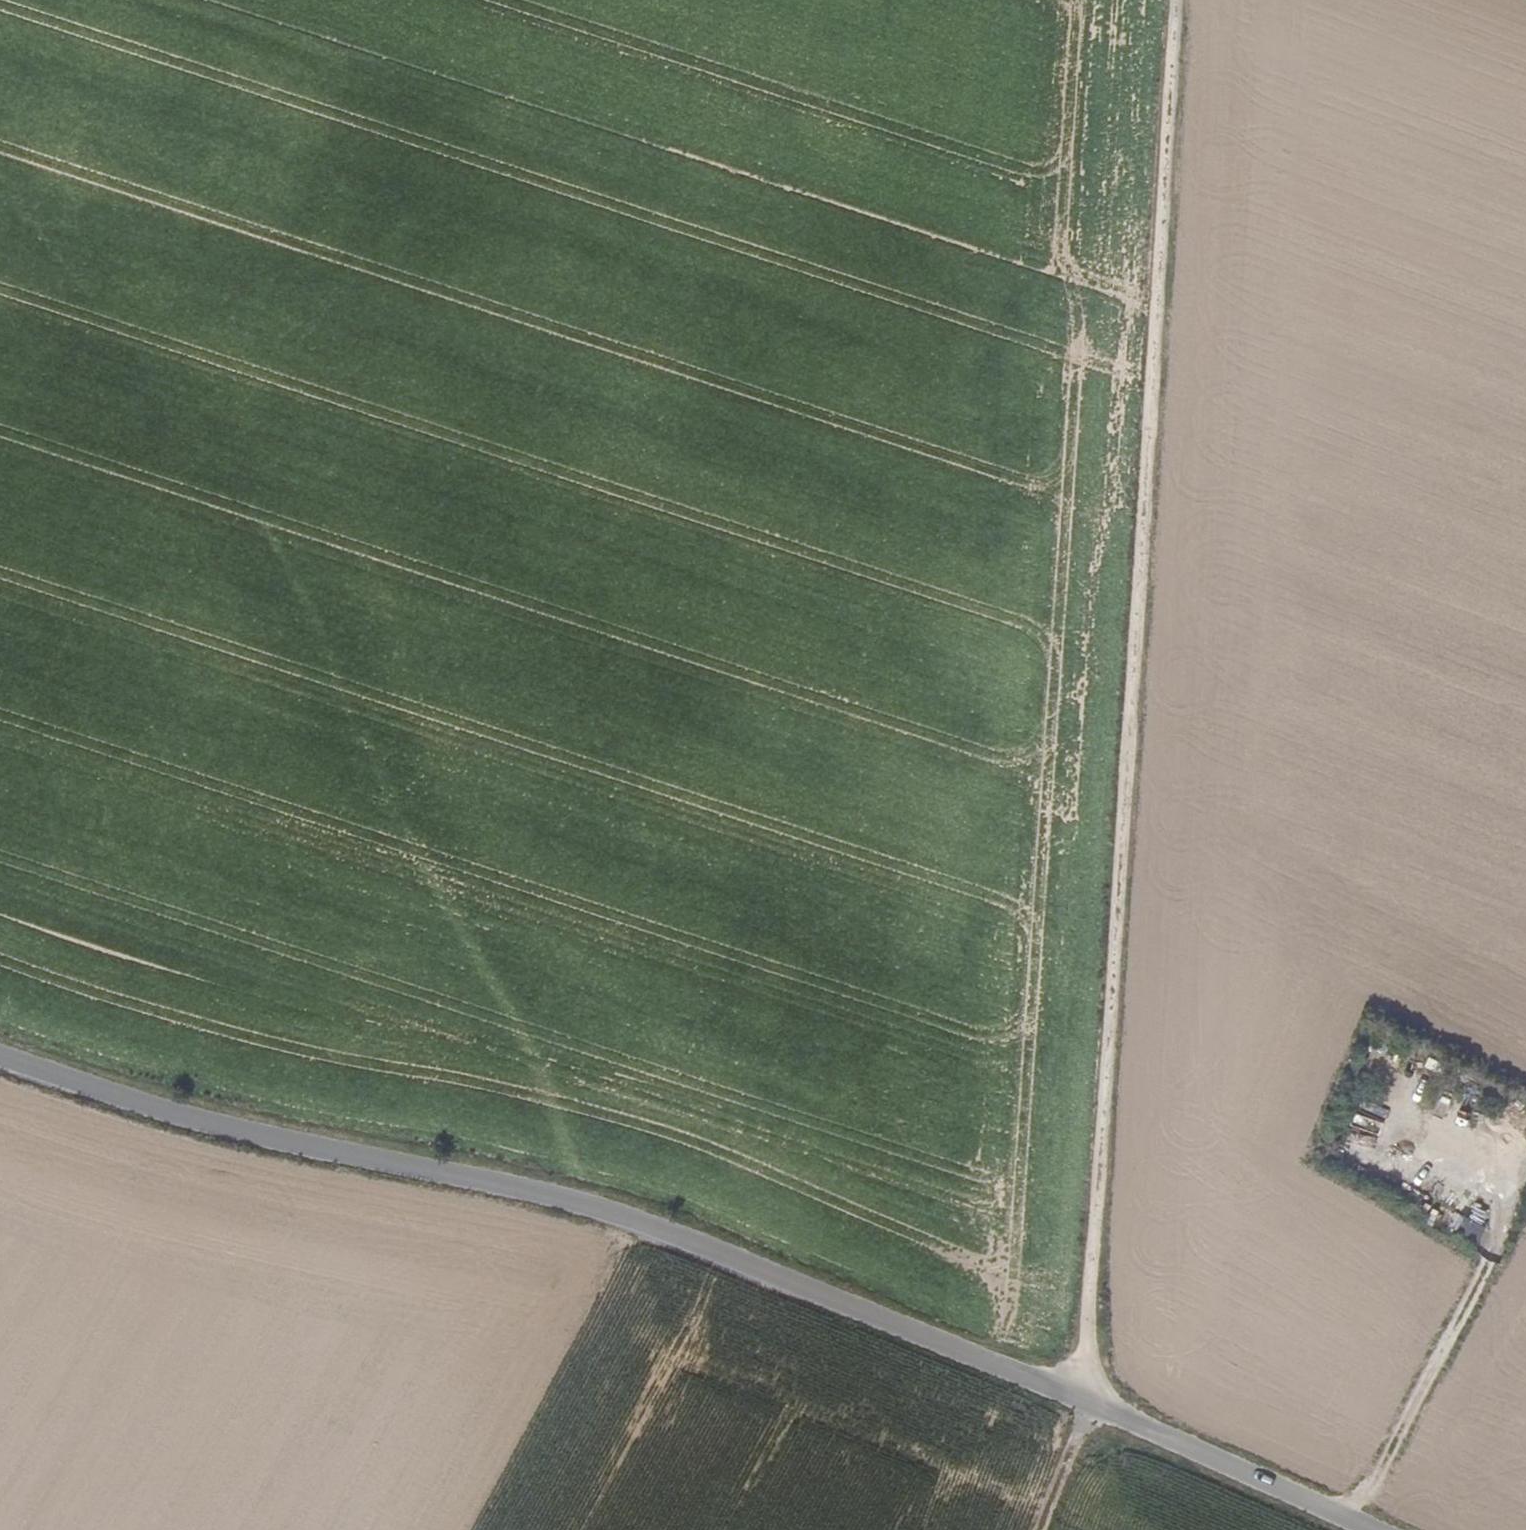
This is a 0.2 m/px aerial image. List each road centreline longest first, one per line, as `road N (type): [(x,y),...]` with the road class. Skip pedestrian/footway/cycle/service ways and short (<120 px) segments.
road 1 (track): [(1072,1394),(1167,0)]
road 2 (unclassified): [(1072,1394),(860,1327),(622,1218),(338,1169),(175,1127),(0,1063)]
road 3 (residential): [(1368,1529),(1072,1394)]
road 4 (track): [(1082,1398),(1032,1529)]

